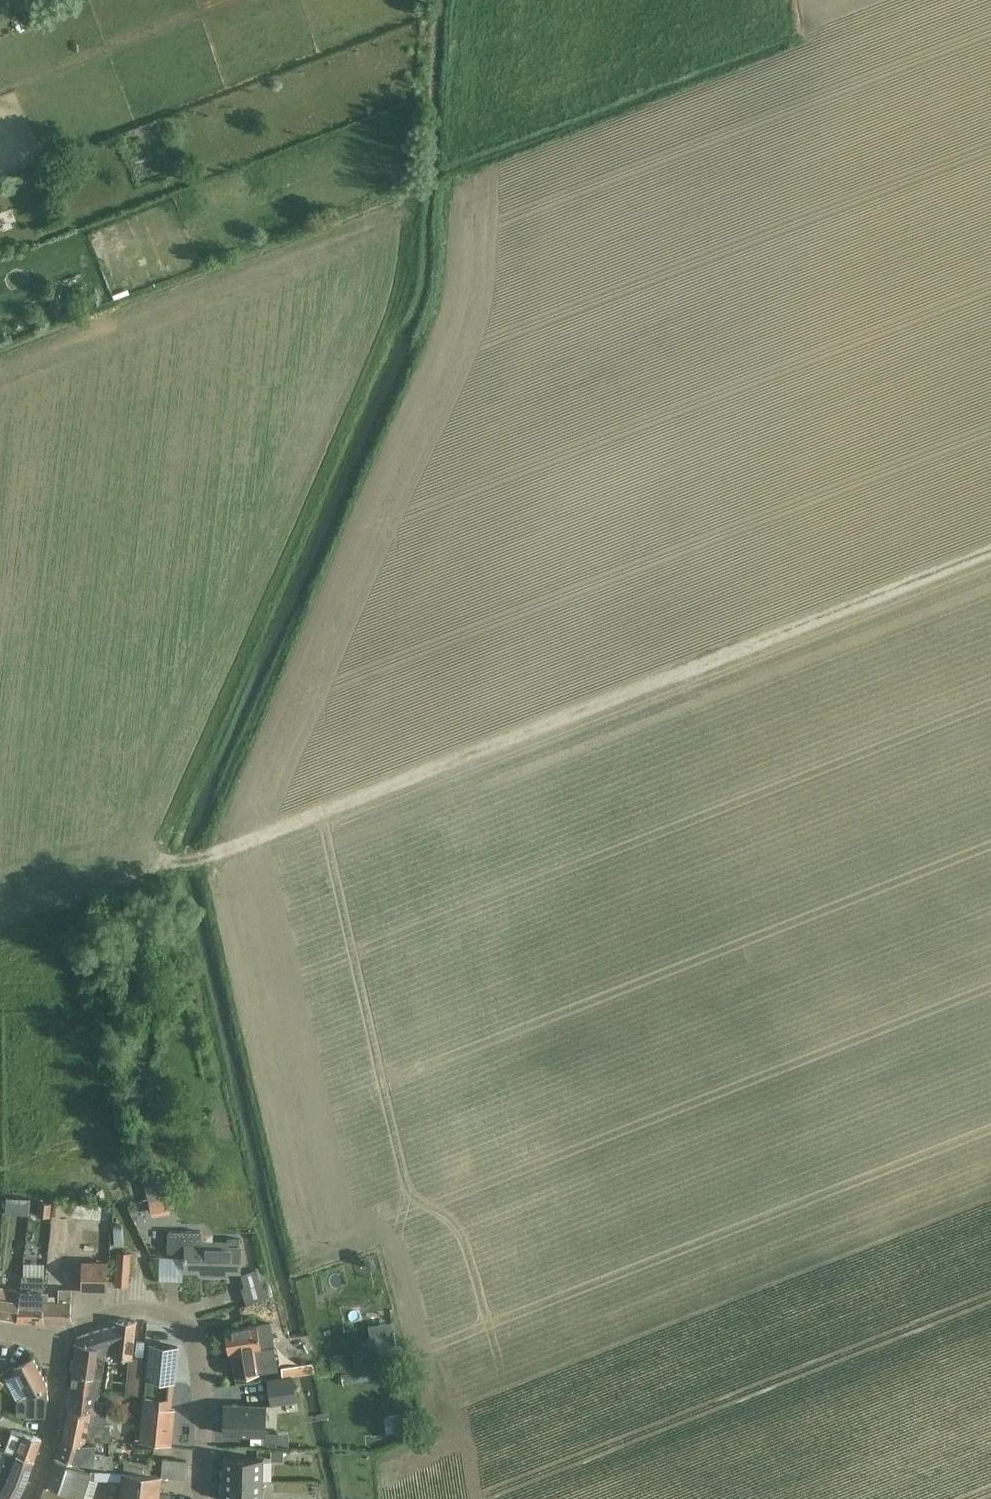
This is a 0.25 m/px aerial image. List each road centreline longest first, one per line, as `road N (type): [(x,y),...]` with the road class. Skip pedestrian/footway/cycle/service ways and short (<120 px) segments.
road 1 (residential): [(203,1498),(206,1386),(189,1334),(166,1306),(93,1311),(57,1343)]
road 2 (residential): [(27,1498),(51,1422),(57,1343)]

